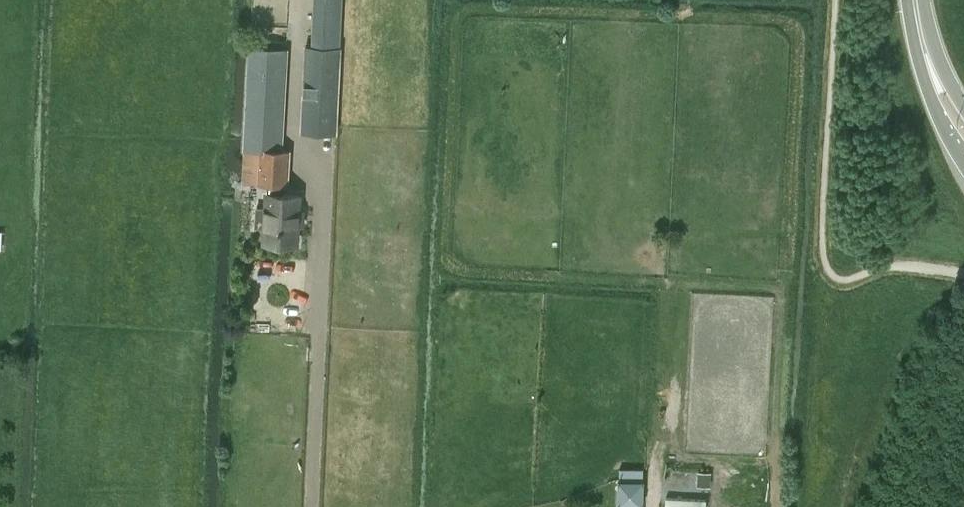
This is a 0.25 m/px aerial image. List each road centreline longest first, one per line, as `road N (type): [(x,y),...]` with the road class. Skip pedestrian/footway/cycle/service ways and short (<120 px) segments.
road 1 (secondary): [(963,132),(935,81),(914,0)]

